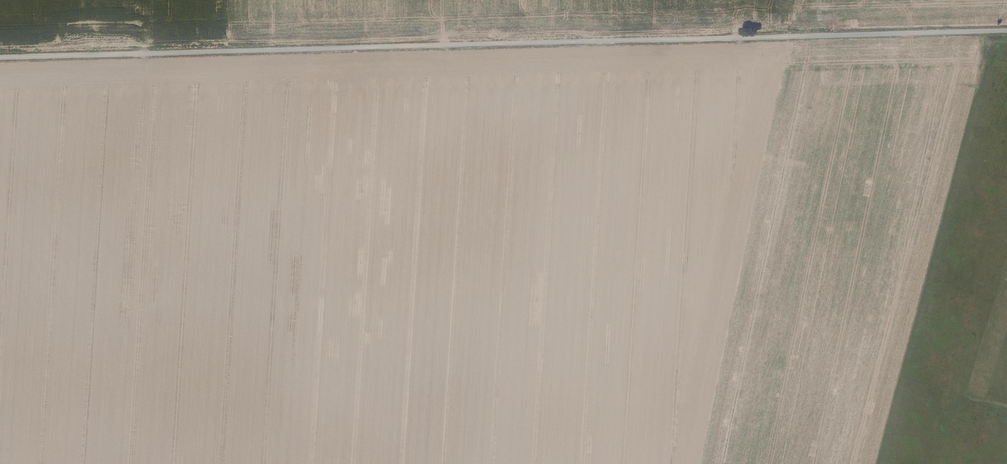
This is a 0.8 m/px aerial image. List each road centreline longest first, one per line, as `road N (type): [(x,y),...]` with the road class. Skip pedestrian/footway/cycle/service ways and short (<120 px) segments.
road 1 (track): [(1006,31),(0,56)]

